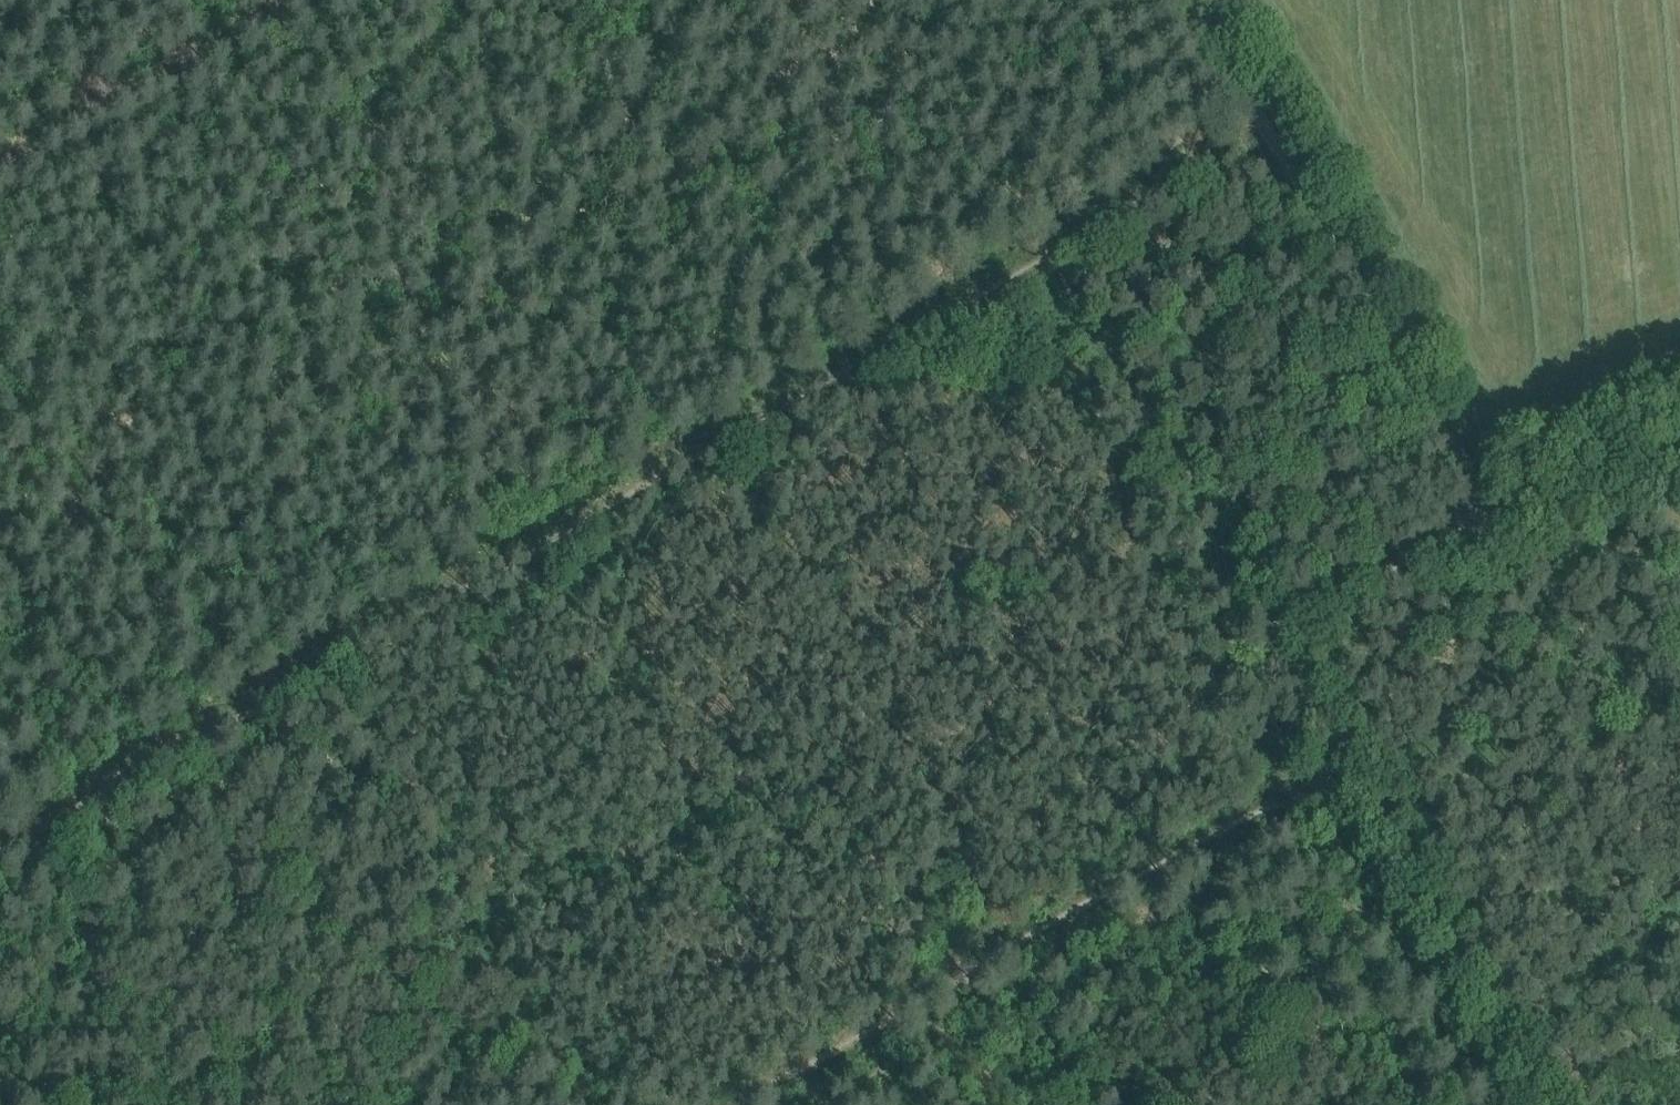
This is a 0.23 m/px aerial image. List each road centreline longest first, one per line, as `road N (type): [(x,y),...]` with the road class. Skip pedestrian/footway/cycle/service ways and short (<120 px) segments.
road 1 (track): [(1531,1104),(1259,623),(1493,509),(1186,0)]
road 2 (track): [(246,0),(0,140)]

